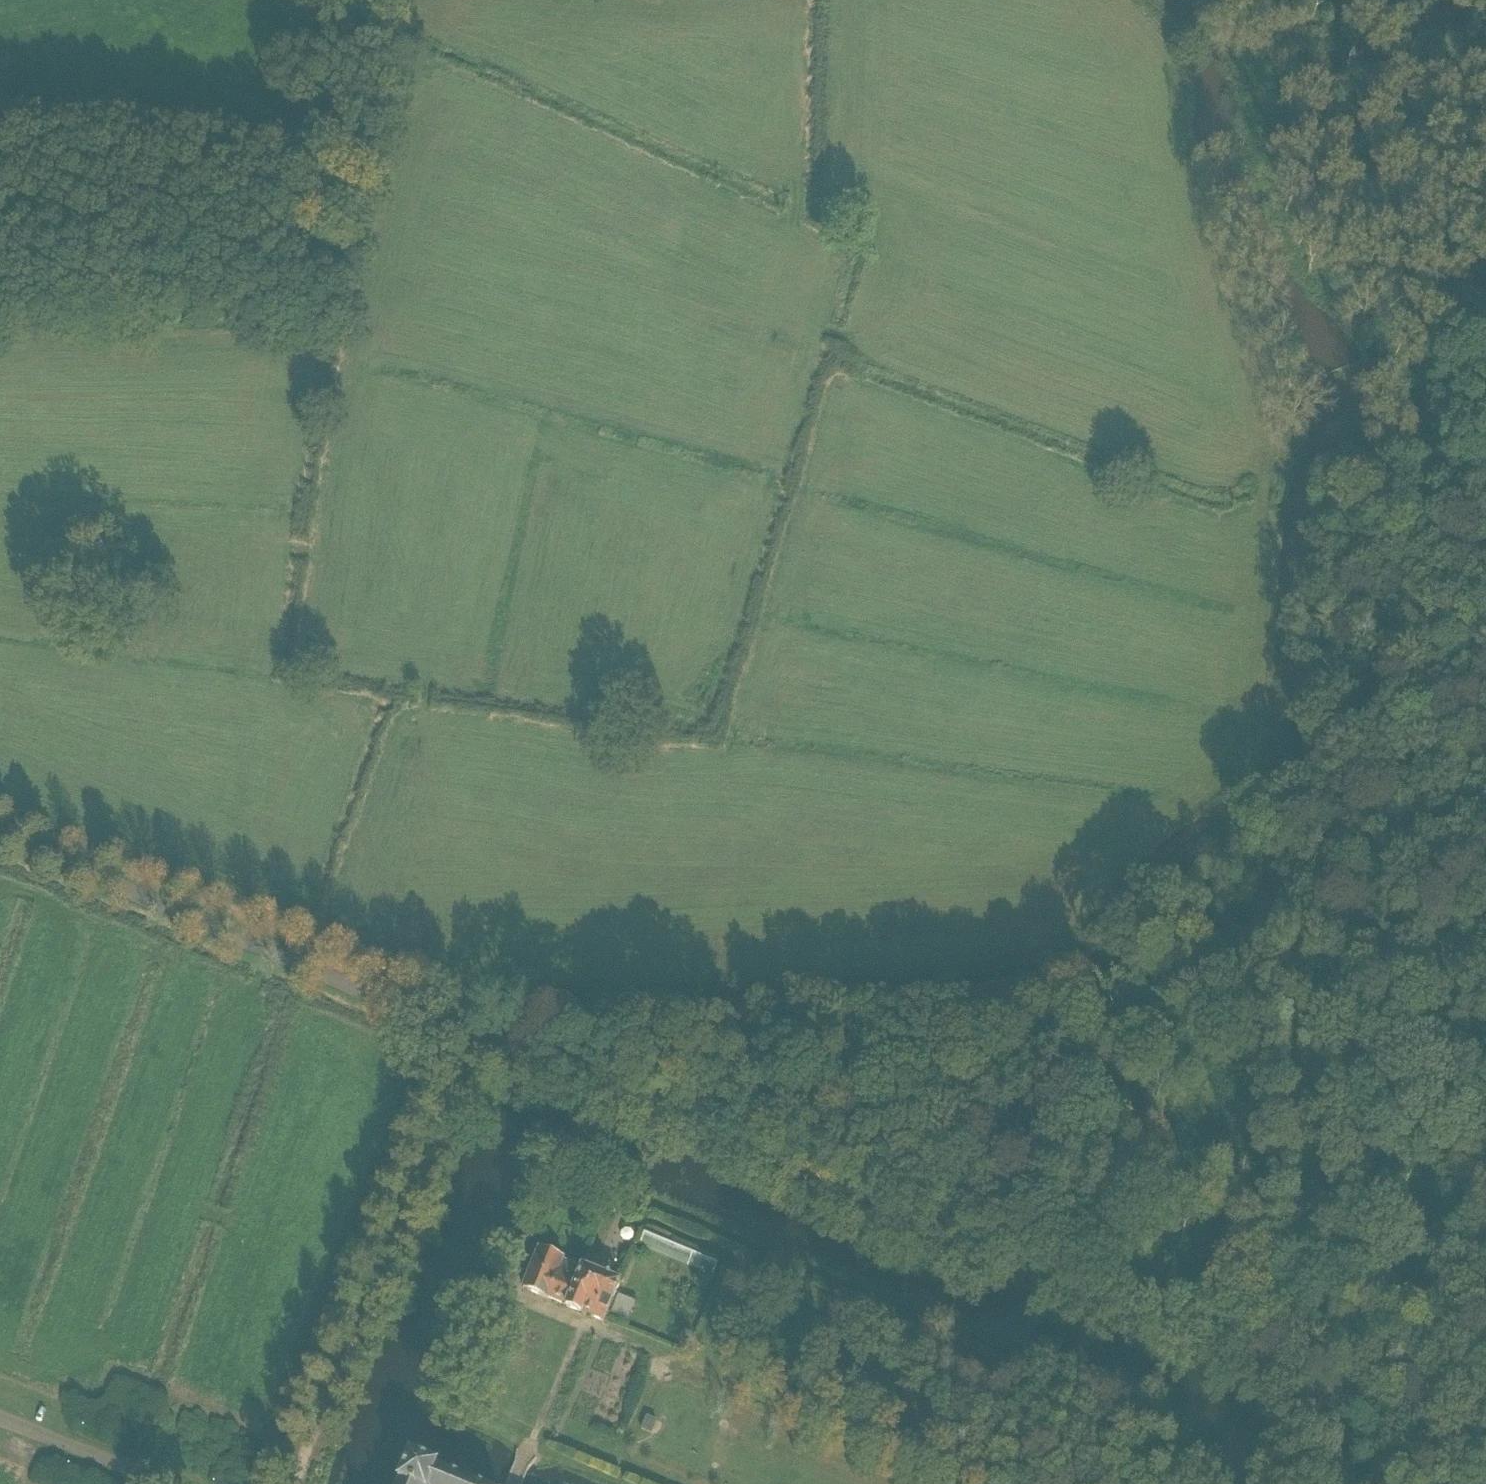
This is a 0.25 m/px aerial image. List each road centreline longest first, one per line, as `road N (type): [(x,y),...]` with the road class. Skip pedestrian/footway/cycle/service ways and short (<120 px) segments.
road 1 (unclassified): [(1485,1467),(0,839)]
road 2 (track): [(479,1041),(300,1483)]
road 3 (unclassified): [(165,1483),(0,1420)]

